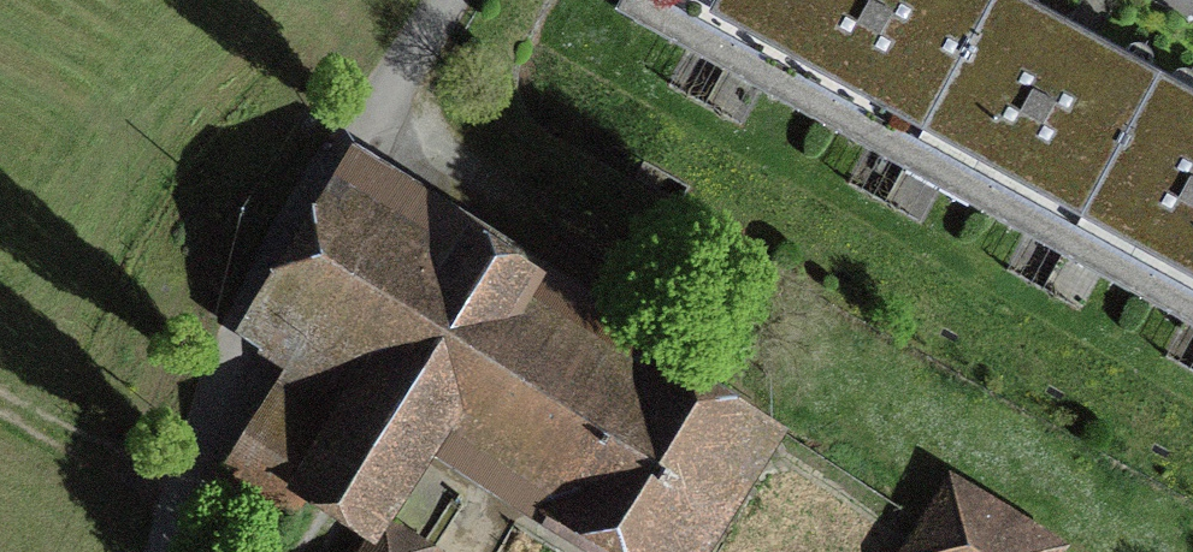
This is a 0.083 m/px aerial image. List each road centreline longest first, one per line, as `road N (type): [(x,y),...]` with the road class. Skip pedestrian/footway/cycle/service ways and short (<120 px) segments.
road 1 (residential): [(447,0),(250,296),(159,551)]
road 2 (track): [(176,503),(146,473),(0,390)]

